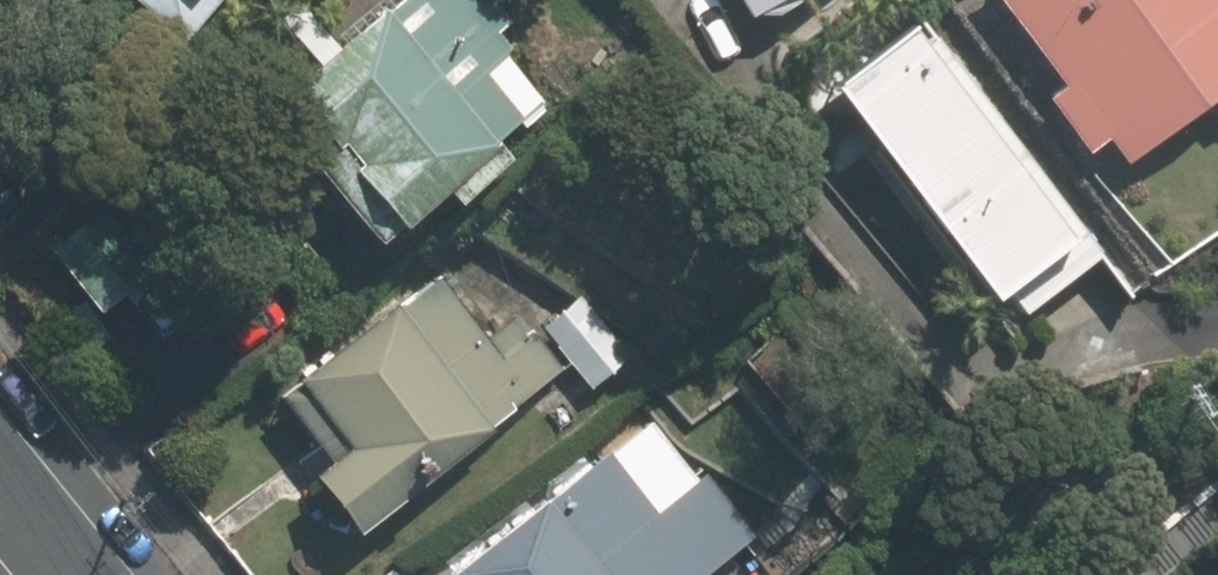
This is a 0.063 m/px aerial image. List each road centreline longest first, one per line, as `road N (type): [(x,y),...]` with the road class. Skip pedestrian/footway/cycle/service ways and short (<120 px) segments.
road 1 (residential): [(77,574),(0,480)]

